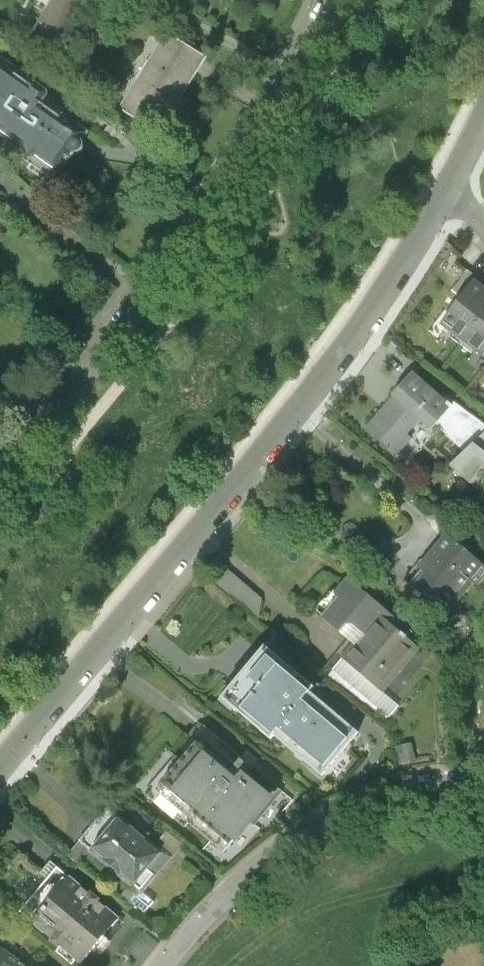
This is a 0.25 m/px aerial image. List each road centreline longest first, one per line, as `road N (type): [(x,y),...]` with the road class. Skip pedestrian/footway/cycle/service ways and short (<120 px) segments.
road 1 (tertiary): [(0,763),(294,410),(445,192)]
road 2 (tertiary): [(330,0),(234,179),(0,472)]
road 3 (residential): [(172,965),(224,904),(325,823),(375,796),(428,784),(483,784)]

